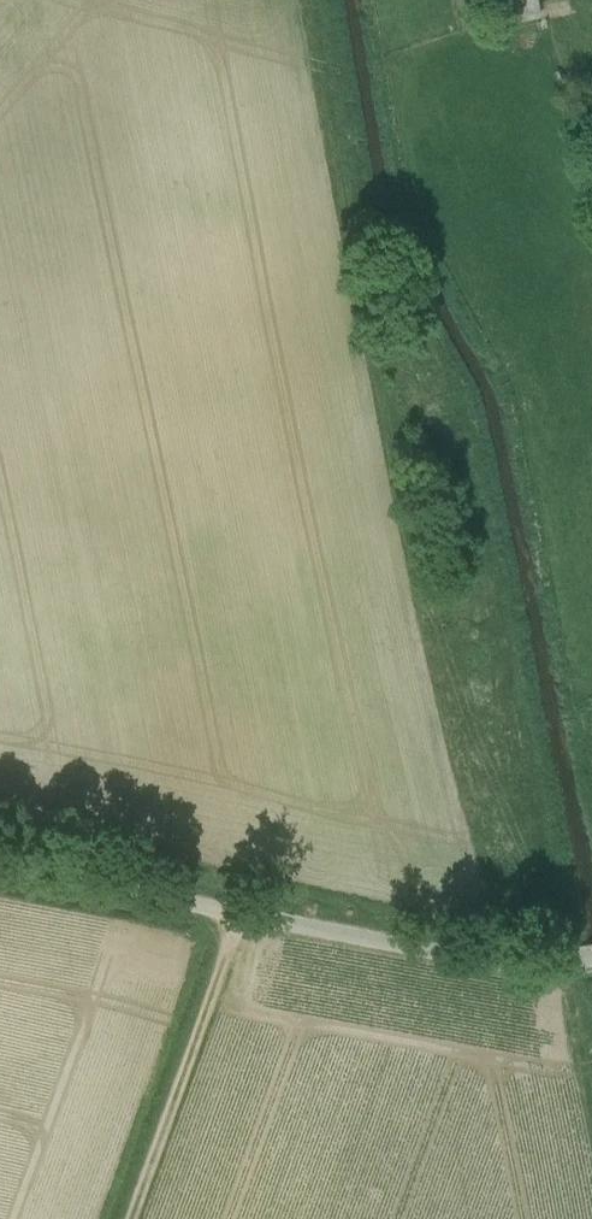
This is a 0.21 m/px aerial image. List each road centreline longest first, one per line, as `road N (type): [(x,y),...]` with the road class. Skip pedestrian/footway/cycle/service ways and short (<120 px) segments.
road 1 (unclassified): [(591,958),(485,963),(0,866)]
road 2 (track): [(241,913),(130,1218)]

